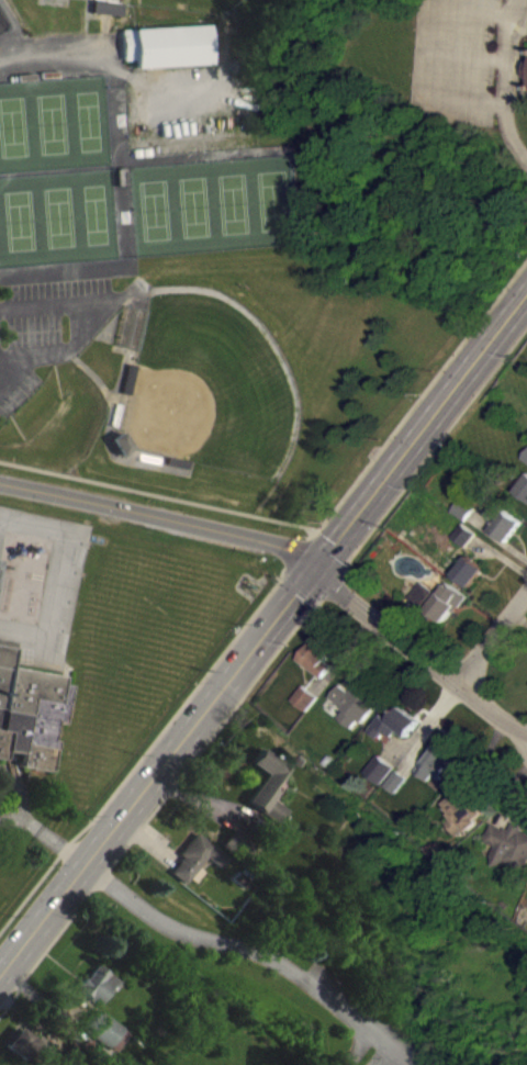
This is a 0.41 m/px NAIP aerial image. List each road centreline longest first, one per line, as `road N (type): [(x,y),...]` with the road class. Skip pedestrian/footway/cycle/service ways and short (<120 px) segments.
road 1 (secondary): [(0,972),(311,571)]
road 2 (secondary): [(311,571),(526,292)]
road 3 (tertiary): [(0,483),(295,551),(311,571)]
road 4 (residential): [(311,571),(526,733)]

